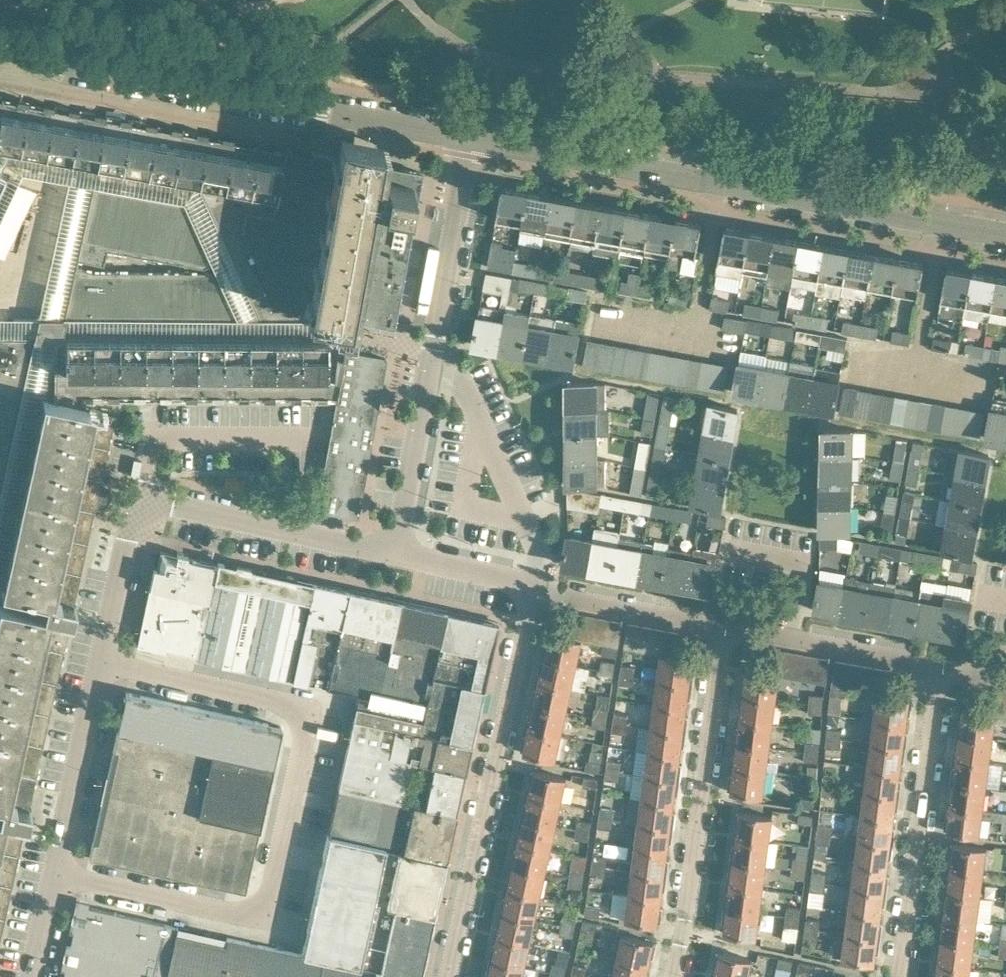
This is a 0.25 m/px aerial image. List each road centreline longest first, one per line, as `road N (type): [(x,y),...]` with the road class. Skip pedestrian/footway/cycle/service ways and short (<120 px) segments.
road 1 (residential): [(32,976),(139,501),(393,552)]
road 2 (residential): [(1005,236),(473,138)]
road 3 (residential): [(393,552),(473,138)]
road 4 (residential): [(473,138),(60,57)]
road 5 (unclassified): [(449,976),(535,587)]
road 6 (unclassified): [(722,636),(673,976)]
road 7 (unclassified): [(900,976),(939,675)]
road 8 (residential): [(722,636),(702,621),(535,587)]
road 9 (unclassified): [(791,638),(805,563),(726,549)]
road 10 (residential): [(939,675),(920,662),(791,638)]
road 11 (unclassified): [(535,587),(393,552)]

